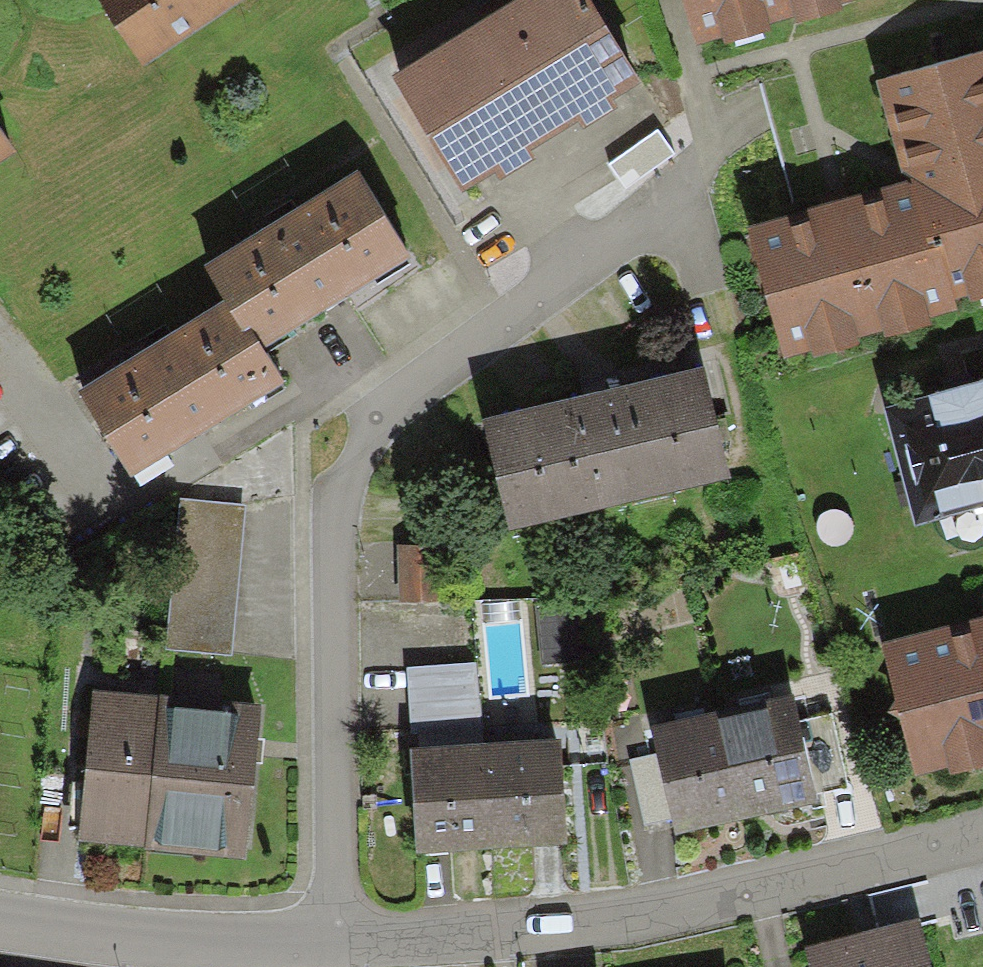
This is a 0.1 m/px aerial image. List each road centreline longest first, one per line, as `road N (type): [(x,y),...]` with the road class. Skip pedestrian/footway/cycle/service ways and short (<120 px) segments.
road 1 (residential): [(336,942),(335,496),(348,459),(363,426),(406,392),(652,221),(689,187),(699,153)]
road 2 (residential): [(982,828),(501,940),(336,942)]
road 3 (residential): [(336,942),(132,935),(0,915)]

